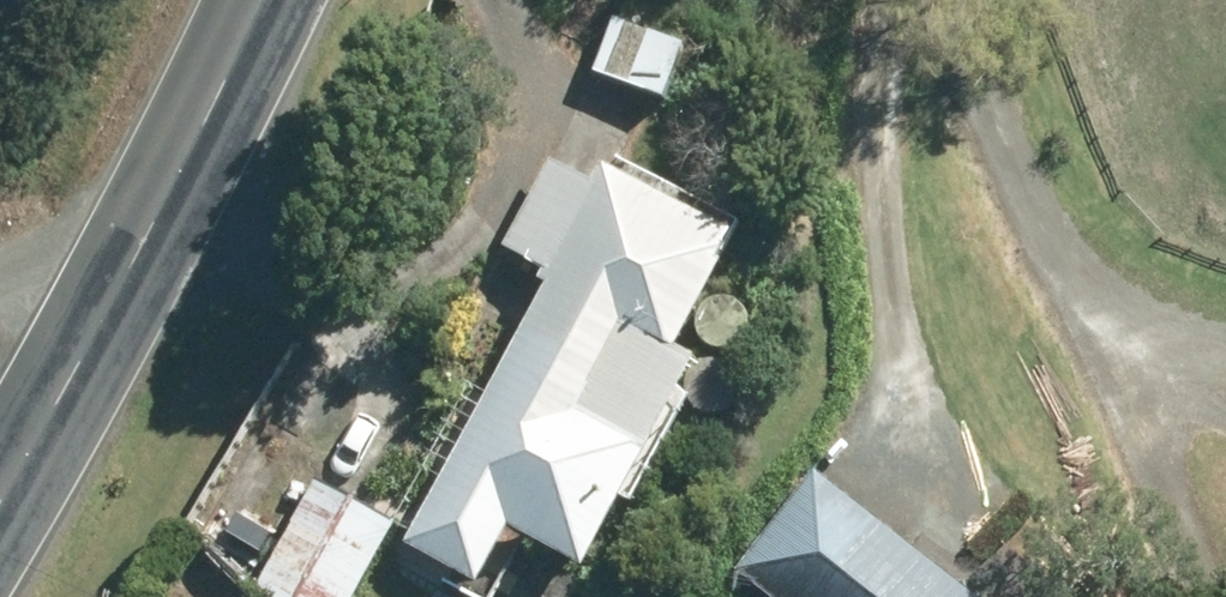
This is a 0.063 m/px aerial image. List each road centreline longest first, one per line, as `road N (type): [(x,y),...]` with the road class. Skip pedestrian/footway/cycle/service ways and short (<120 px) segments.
road 1 (secondary): [(0,524),(199,158),(263,0)]
road 2 (track): [(943,508),(891,344),(878,160),(891,0)]
road 3 (track): [(953,0),(1006,166),(1099,342),(1225,353)]
road 4 (track): [(365,441),(505,94),(489,0)]
road 5 (track): [(1099,342),(1197,596)]

